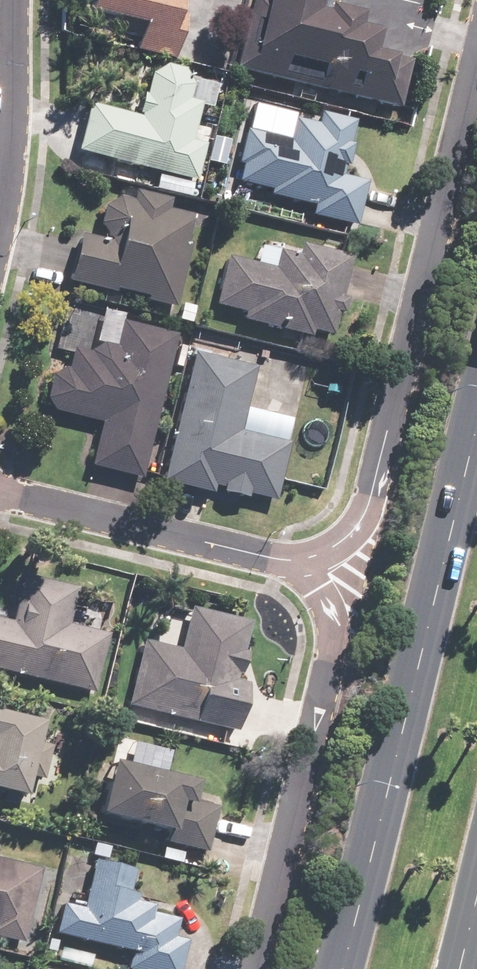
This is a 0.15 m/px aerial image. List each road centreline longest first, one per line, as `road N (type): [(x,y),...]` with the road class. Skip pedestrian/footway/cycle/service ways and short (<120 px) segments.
road 1 (primary): [(319,968),(476,384)]
road 2 (residential): [(322,568),(356,528),(386,456),(476,37)]
road 3 (residential): [(253,968),(328,650),(331,606),(322,568)]
road 4 (residential): [(0,496),(322,568)]
road 5 (residential): [(0,203),(11,0)]

